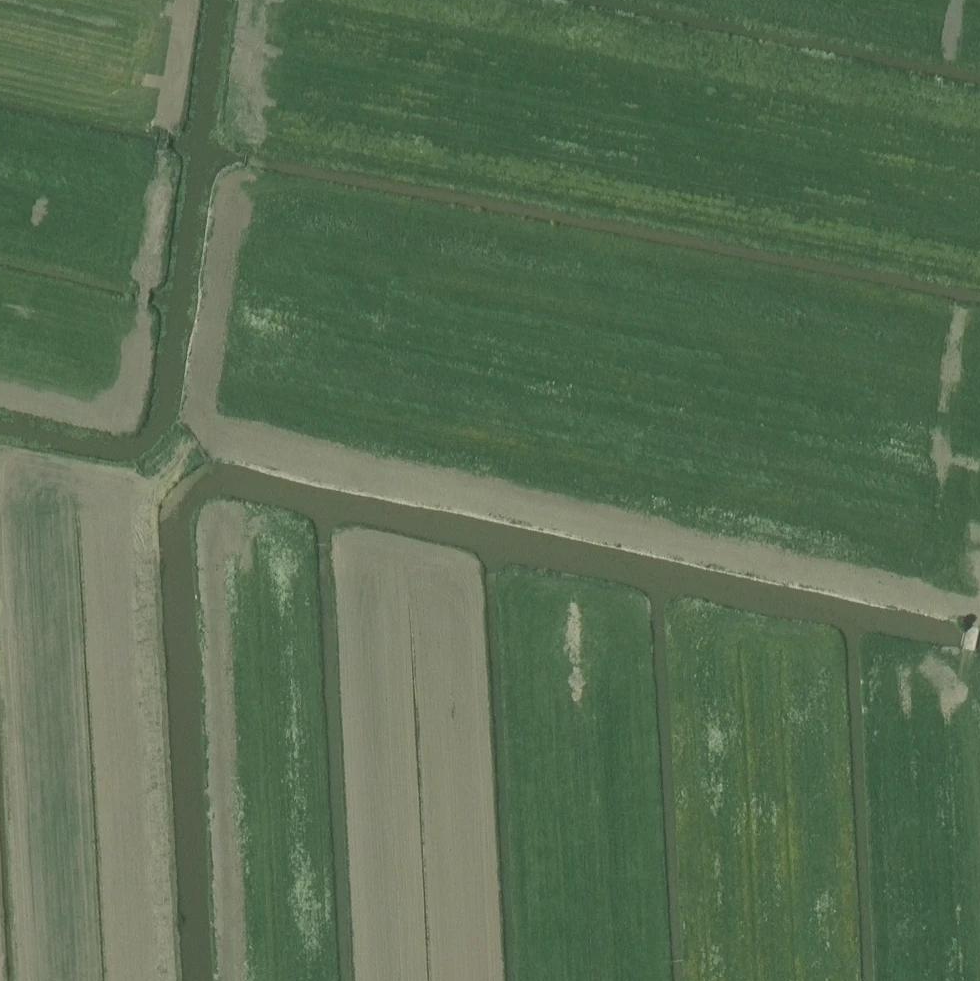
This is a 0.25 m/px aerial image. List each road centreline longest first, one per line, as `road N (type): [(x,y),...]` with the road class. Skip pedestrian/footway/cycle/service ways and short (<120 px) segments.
road 1 (track): [(979,580),(965,658),(977,980)]

